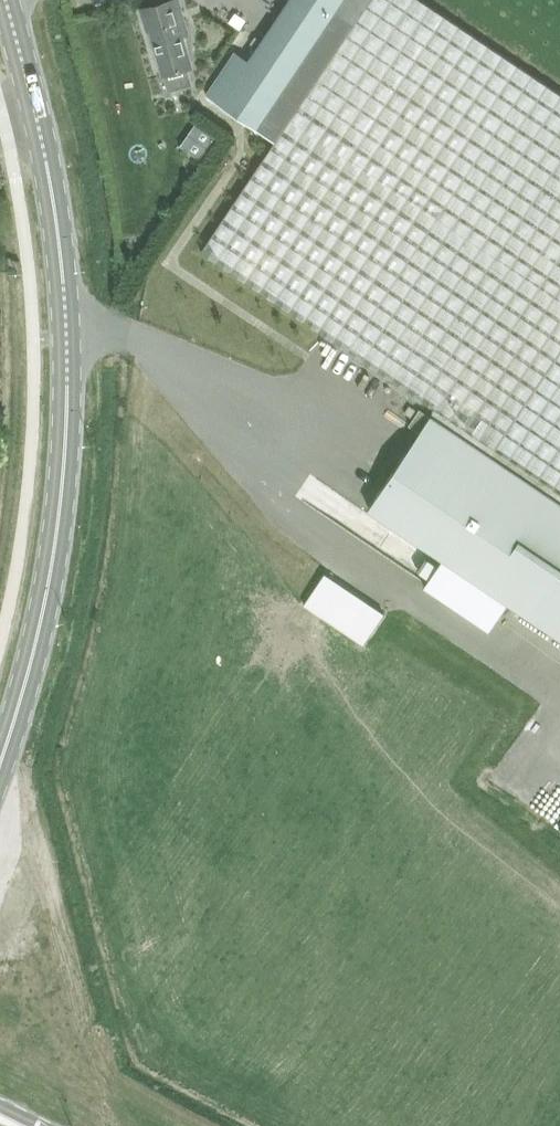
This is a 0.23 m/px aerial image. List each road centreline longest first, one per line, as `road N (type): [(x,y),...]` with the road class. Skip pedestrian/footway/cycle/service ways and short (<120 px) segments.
road 1 (secondary): [(0,764),(55,557),(68,393),(51,180),(6,0)]

